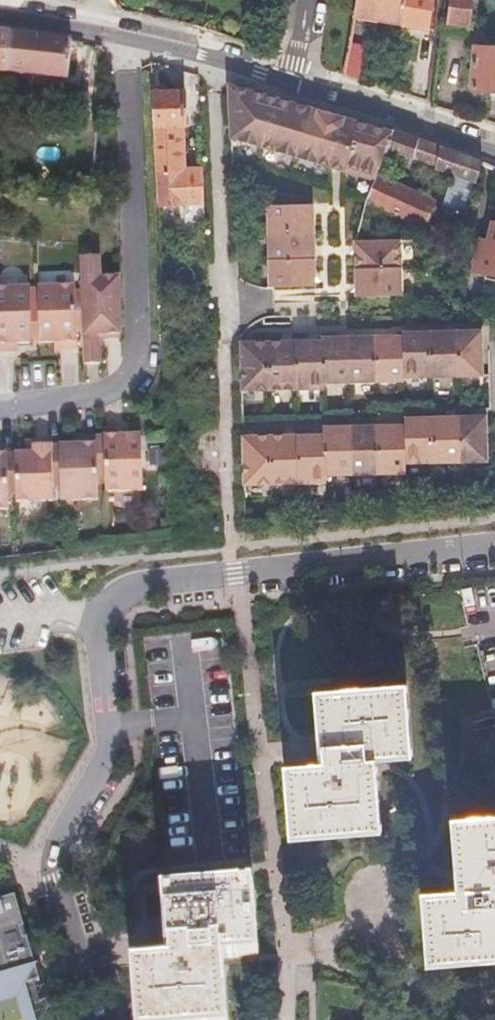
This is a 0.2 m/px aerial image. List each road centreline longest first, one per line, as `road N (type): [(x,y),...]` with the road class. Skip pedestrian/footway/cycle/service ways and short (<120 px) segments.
road 1 (unclassified): [(93,1019),(50,868),(109,743),(99,636),(110,603),(152,582),(494,546)]
road 2 (residential): [(132,35),(136,369),(90,396),(0,407)]
road 3 (residential): [(494,145),(293,80)]
road 4 (residential): [(293,80),(132,35)]
road 5 (residential): [(132,35),(0,11)]

